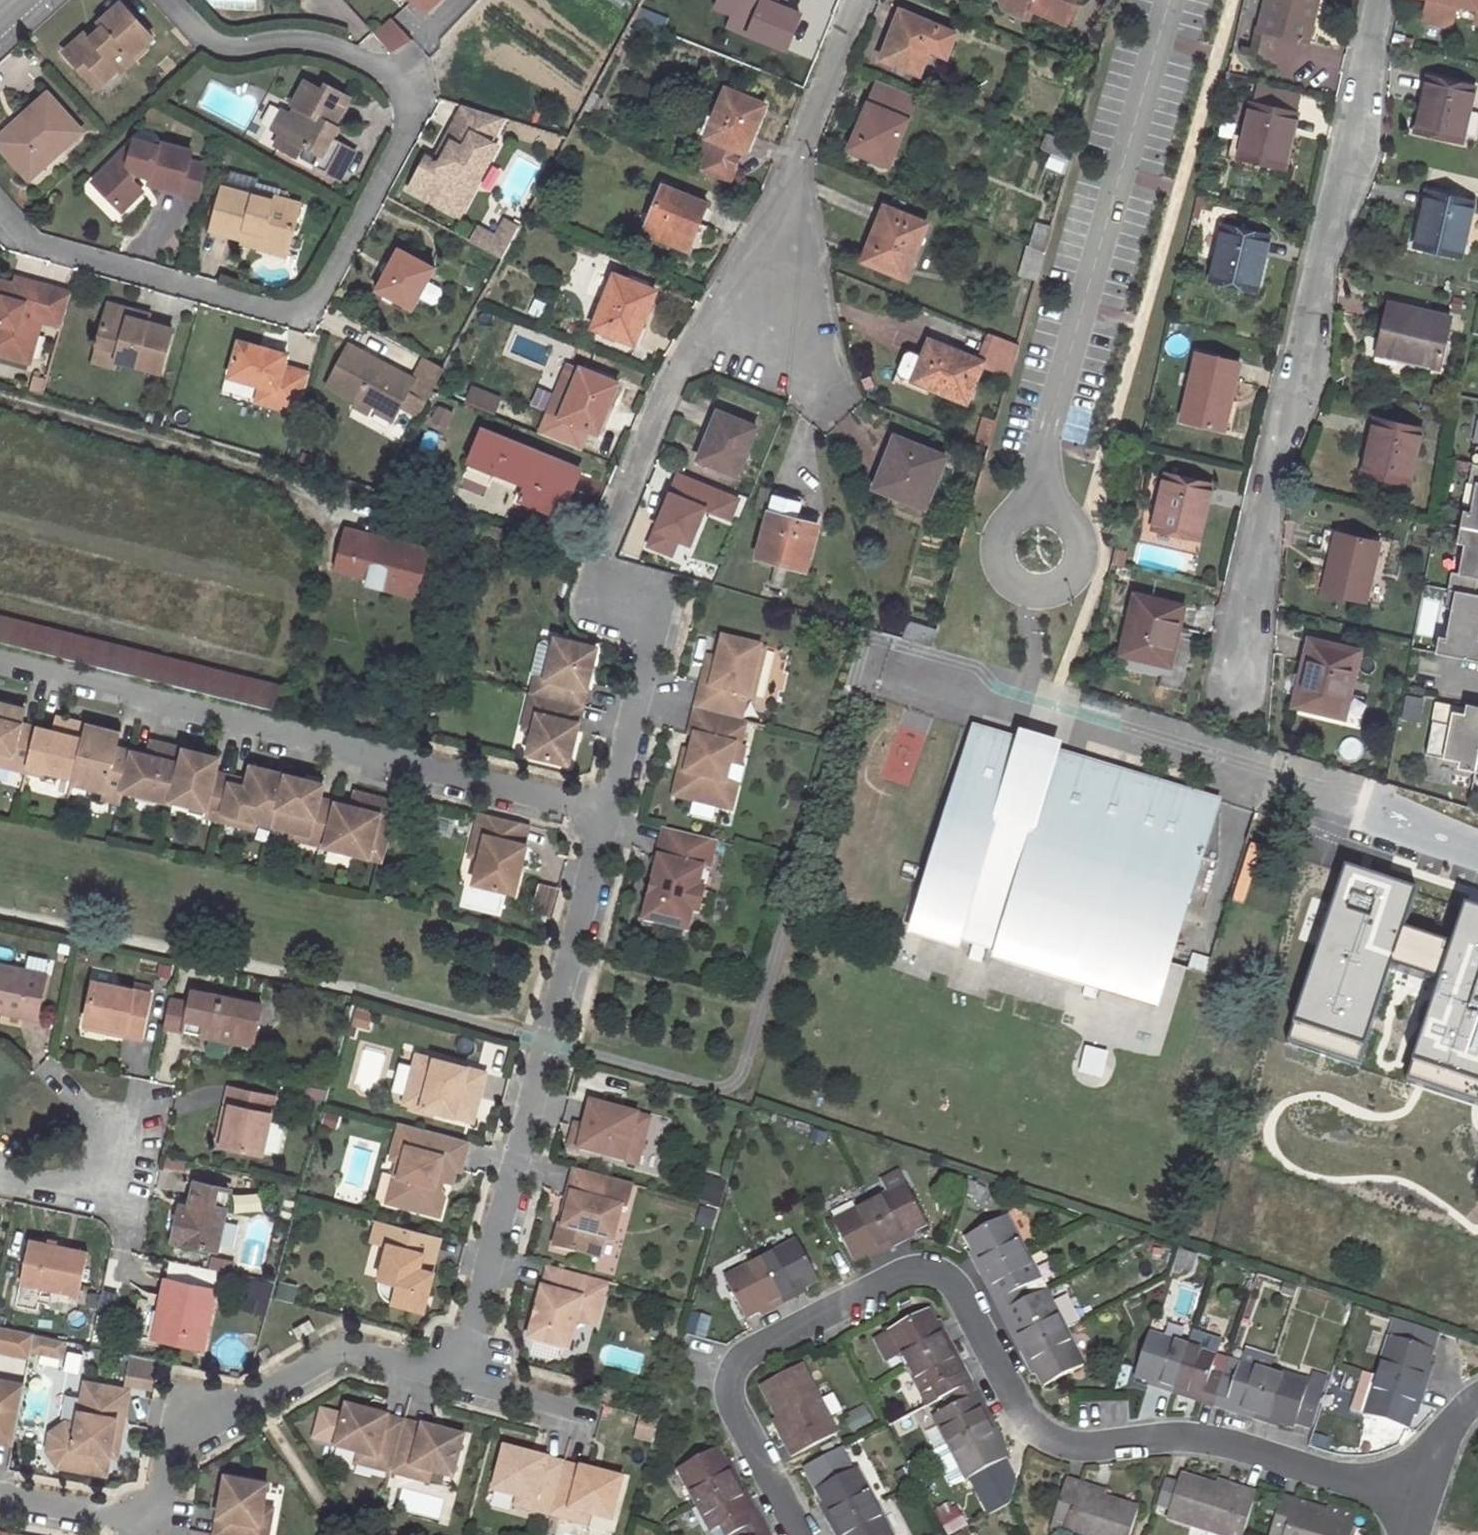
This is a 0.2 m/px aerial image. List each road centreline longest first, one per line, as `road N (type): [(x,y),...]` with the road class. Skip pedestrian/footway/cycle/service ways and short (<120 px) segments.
road 1 (residential): [(1422,1504),(1207,1438),(1073,1448),(1032,1429),(958,1305),(915,1288),(748,1374),(740,1413),(804,1534)]
road 2 (residential): [(0,219),(21,245),(288,319),(328,303),(415,142),(411,102),(375,67),(322,51),(244,58),(210,44),(175,0)]
road 3 (residential): [(1224,697),(1372,0)]
road 4 (residential): [(604,819),(0,662)]
road 5 (residential): [(860,0),(787,172),(686,366),(609,550)]
road 6 (residential): [(461,1378),(604,819)]
road 7 (residential): [(173,1534),(192,1431),(342,1352),(461,1378)]
road 8 (residential): [(604,819),(660,612),(613,601),(609,550)]
road 9 (residential): [(0,1185),(124,1210),(136,1126)]
road 10 (residential): [(0,1506),(146,1534)]
road 11 (residential): [(461,1378),(588,1414)]

